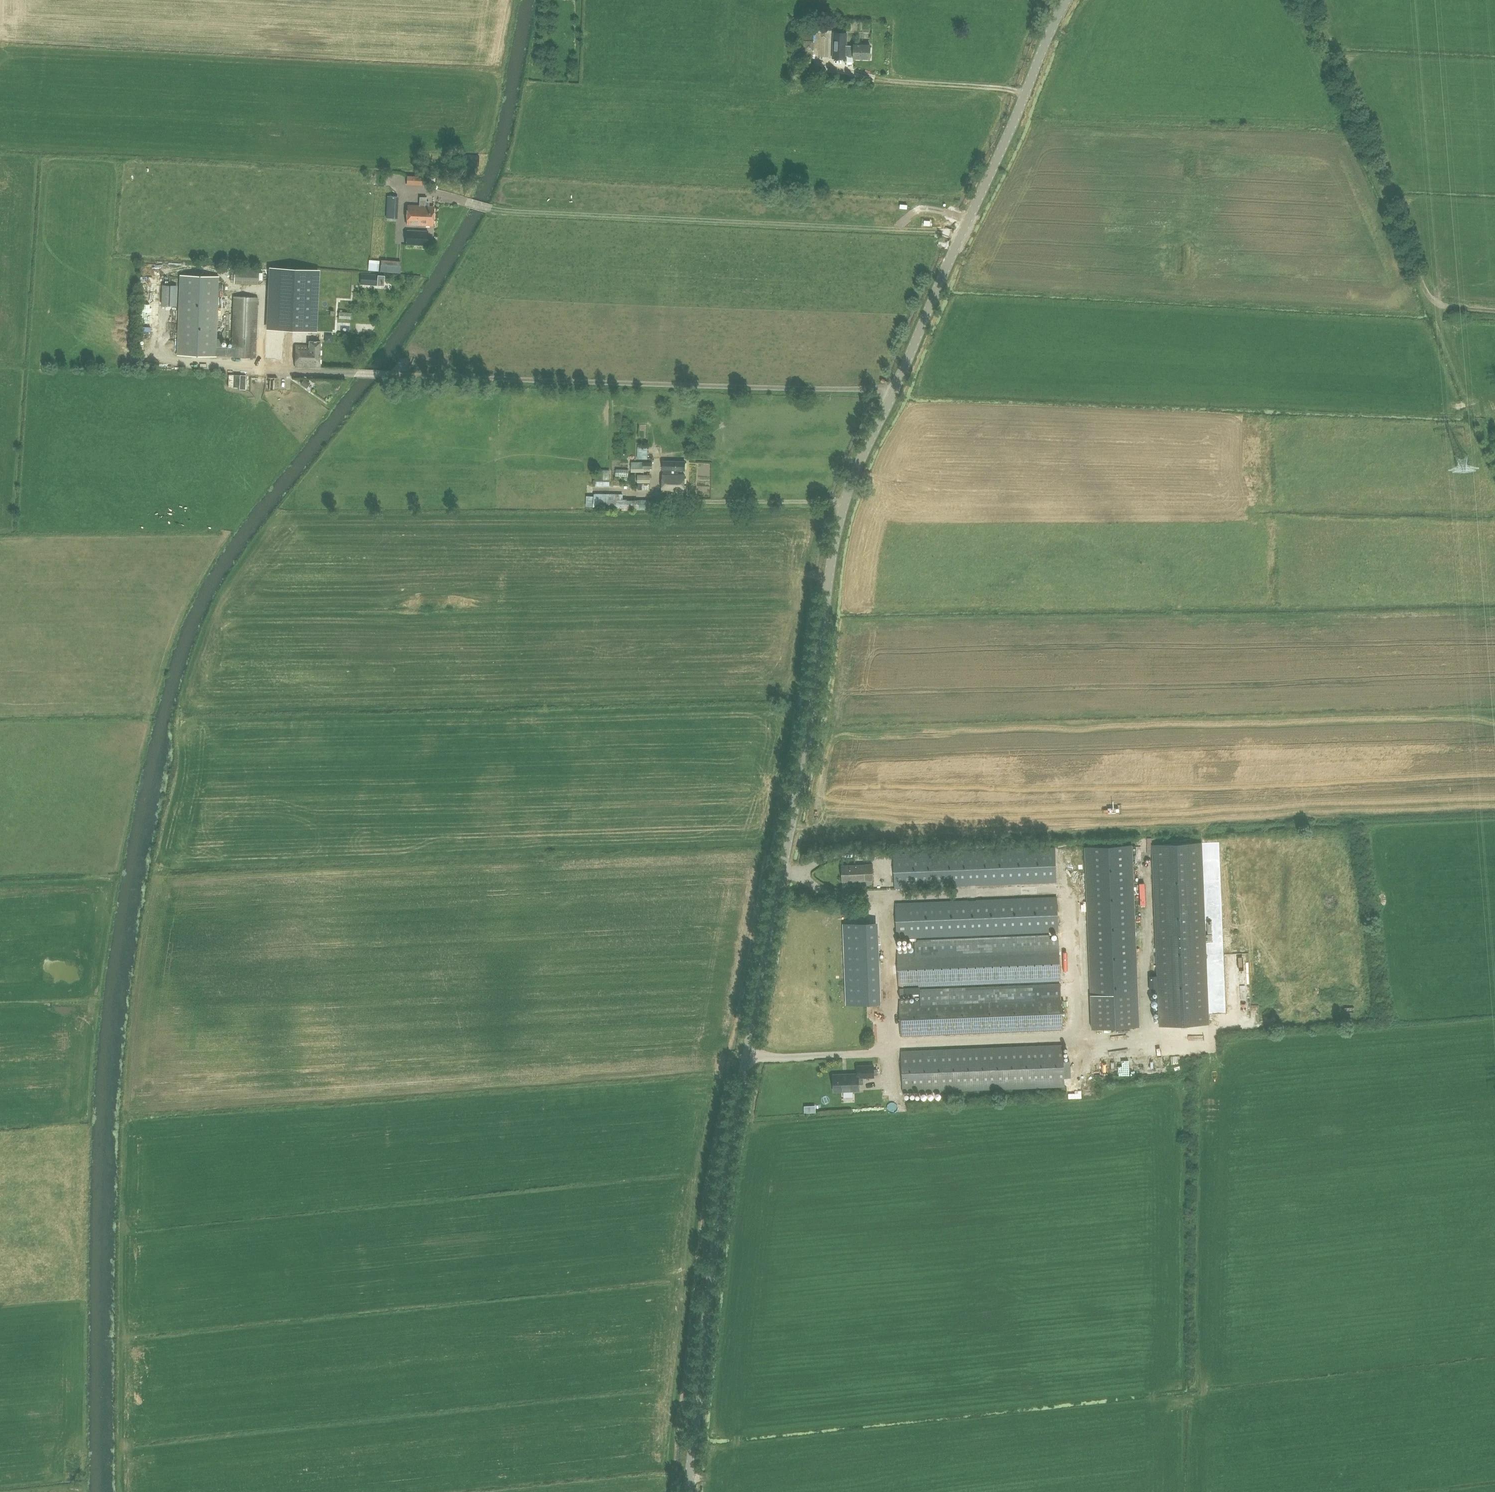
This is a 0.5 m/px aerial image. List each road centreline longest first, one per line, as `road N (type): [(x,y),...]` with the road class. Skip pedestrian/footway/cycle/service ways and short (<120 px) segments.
road 1 (tertiary): [(686,1491),(731,1125),(812,725),(846,486),(1065,0)]
road 2 (track): [(192,364),(893,388)]
road 3 (track): [(960,232),(518,211),(426,191)]
road 4 (track): [(1310,0),(1425,288),(1443,306)]

